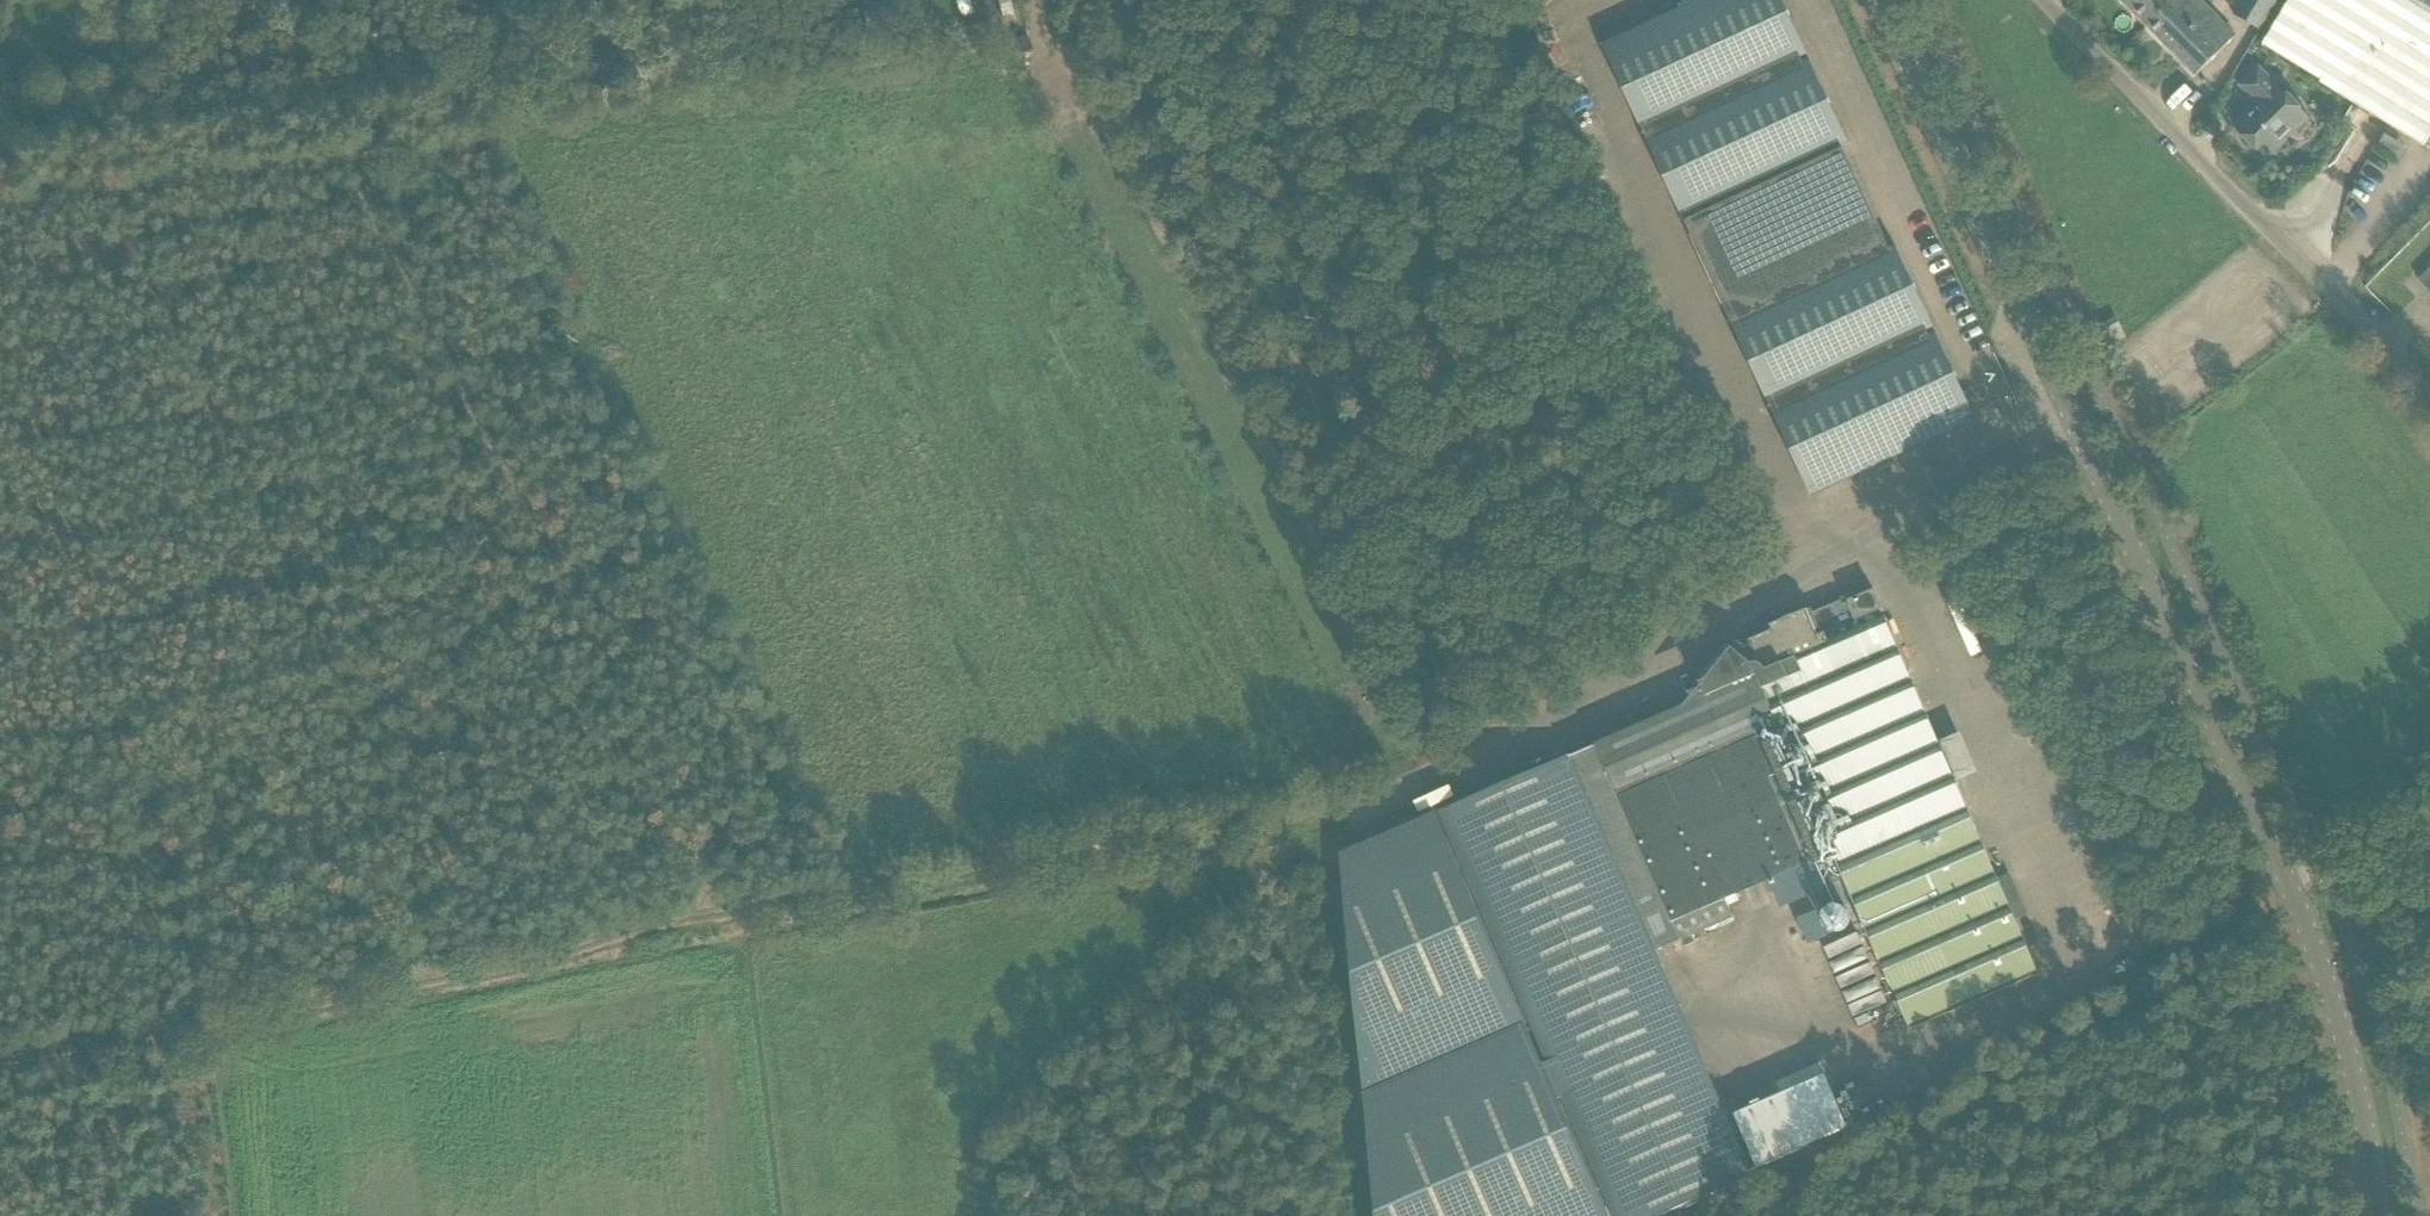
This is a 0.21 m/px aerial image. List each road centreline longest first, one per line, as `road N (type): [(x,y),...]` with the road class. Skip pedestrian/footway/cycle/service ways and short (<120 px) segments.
road 1 (tertiary): [(2379,1215),(2339,1040),(2302,939),(2075,418)]
road 2 (track): [(380,242),(728,928)]
road 3 (track): [(0,1063),(728,928)]
road 4 (track): [(728,928),(1323,819)]
road 5 (unclassified): [(1590,698),(2075,418)]
road 6 (unclassified): [(2429,392),(2041,0)]
road 7 (tertiary): [(2075,418),(1875,0)]
road 8 (track): [(407,0),(455,80),(484,107)]

